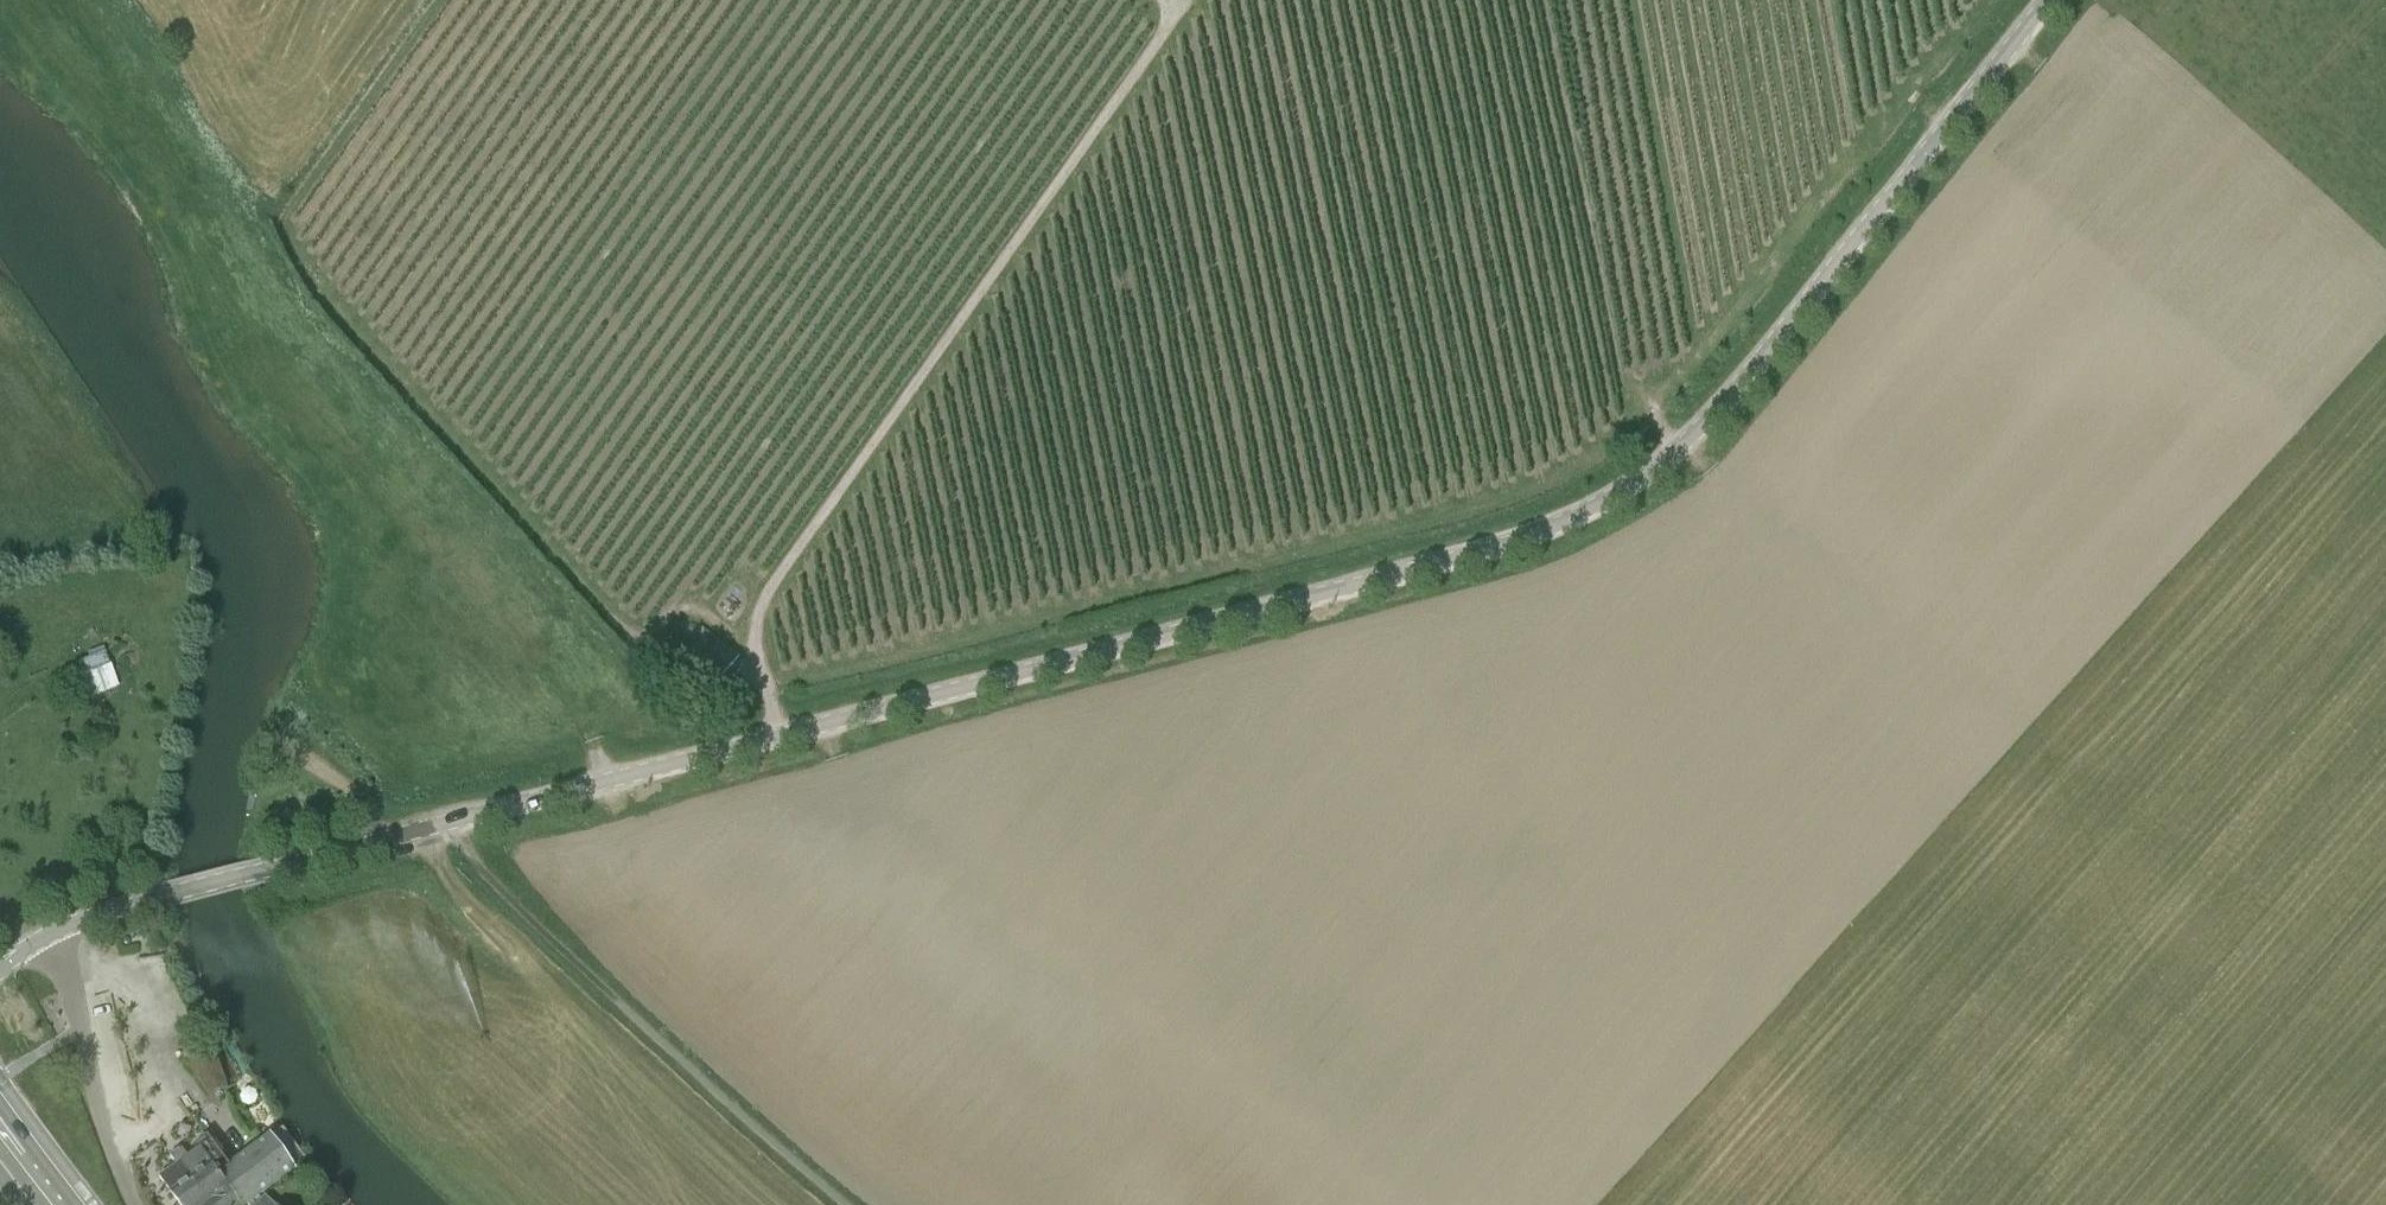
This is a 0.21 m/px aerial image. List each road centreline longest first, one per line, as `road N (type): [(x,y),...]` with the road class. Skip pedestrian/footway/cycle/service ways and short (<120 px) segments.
road 1 (unclassified): [(0,966),(48,935),(104,912),(1397,575),(1548,528),(1638,482),(1723,402),(2047,0)]

